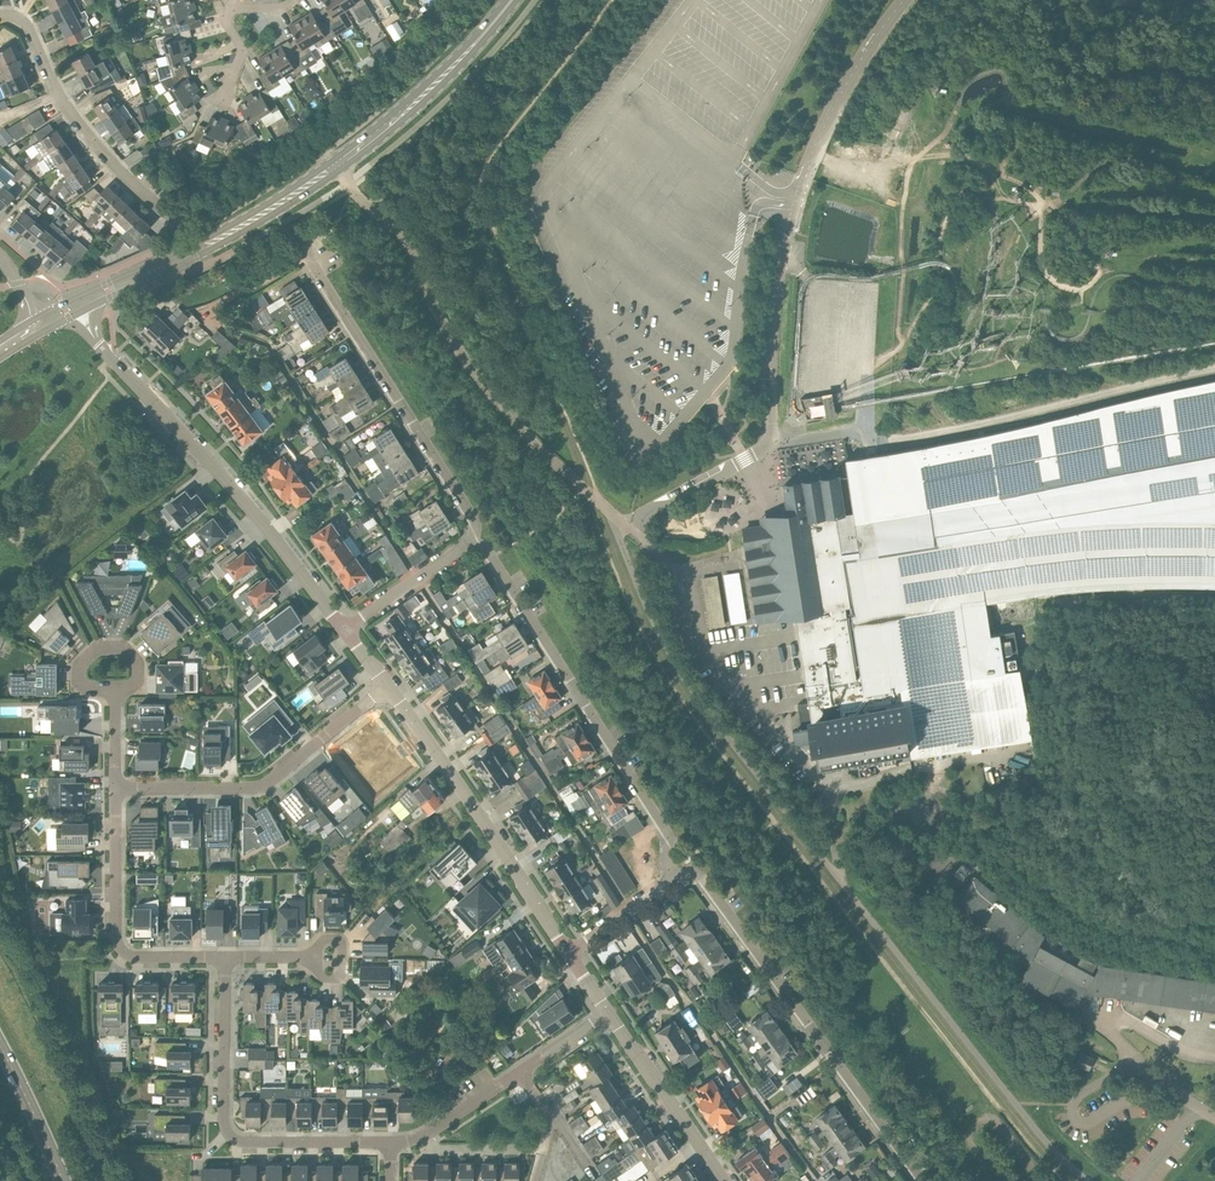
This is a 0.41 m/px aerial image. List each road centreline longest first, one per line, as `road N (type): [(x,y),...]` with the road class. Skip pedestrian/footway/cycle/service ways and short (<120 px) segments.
road 1 (unclassified): [(627,526),(769,445),(770,327),(797,189),(848,79),(905,0)]
road 2 (unclassified): [(341,172),(411,248),(441,320),(482,382),(540,450),(627,526)]
road 3 (track): [(1214,201),(1128,186),(1050,206),(1022,229),(1032,258),(1077,291),(1155,258),(1214,261)]
road 4 (residential): [(344,629),(208,461),(73,316)]
road 5 (residential): [(923,1180),(705,881),(694,873),(675,878)]
road 6 (residential): [(675,878),(664,827),(485,548),(472,542)]
road 7 (secondary): [(334,160),(191,245),(33,320)]
road 8 (residential): [(227,956),(229,1134),(243,1142),(390,1142)]
road 9 (residential): [(472,542),(470,513),(305,252)]
road 10 (residential): [(569,954),(386,687)]
road 11 (residential): [(386,687),(263,785),(115,788)]
road 12 (secondary): [(73,316),(230,240),(341,172)]
road 13 (unclassified): [(627,526),(685,580),(700,641),(721,677),(803,764)]
road 14 (residential): [(182,223),(136,186),(73,115),(25,23),(0,16)]
road 15 (residential): [(115,788),(118,947),(133,957),(227,956)]
road 16 (residential): [(390,1142),(425,1136),(608,1012)]
road 17 (secondary): [(341,172),(445,88),(486,46),(515,0)]
road 18 (secondary): [(513,0),(334,160)]
road 19 (residential): [(724,1180),(608,1012)]
road 20 (residential): [(344,629),(472,542)]
road 21 (primary): [(0,1047),(63,1180)]
road 22 (residential): [(115,687),(137,680),(135,661),(121,648),(90,654),(79,668),(89,687)]
road 23 (residential): [(569,954),(675,878)]

